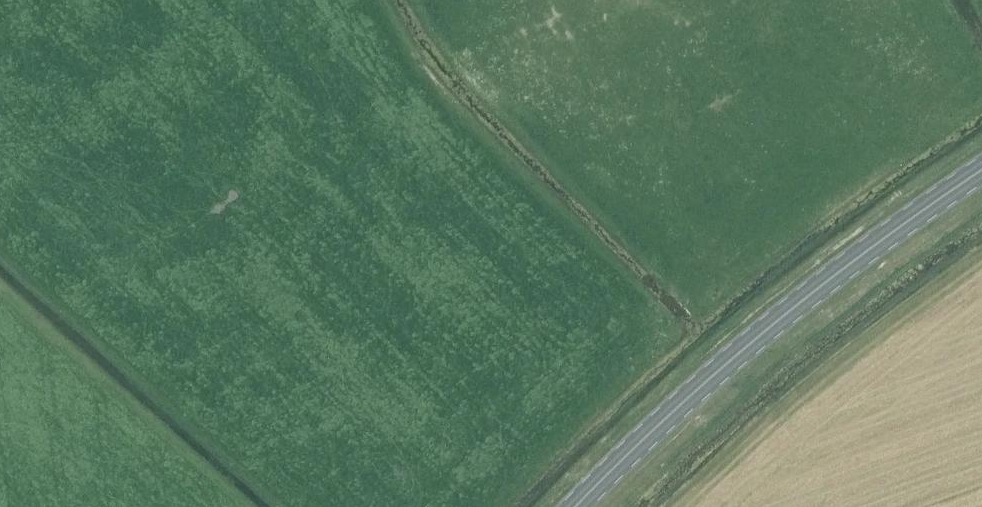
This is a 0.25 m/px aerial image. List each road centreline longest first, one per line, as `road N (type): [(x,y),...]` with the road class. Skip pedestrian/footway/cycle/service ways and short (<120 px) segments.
road 1 (primary): [(981,169),(760,333),(574,506)]

